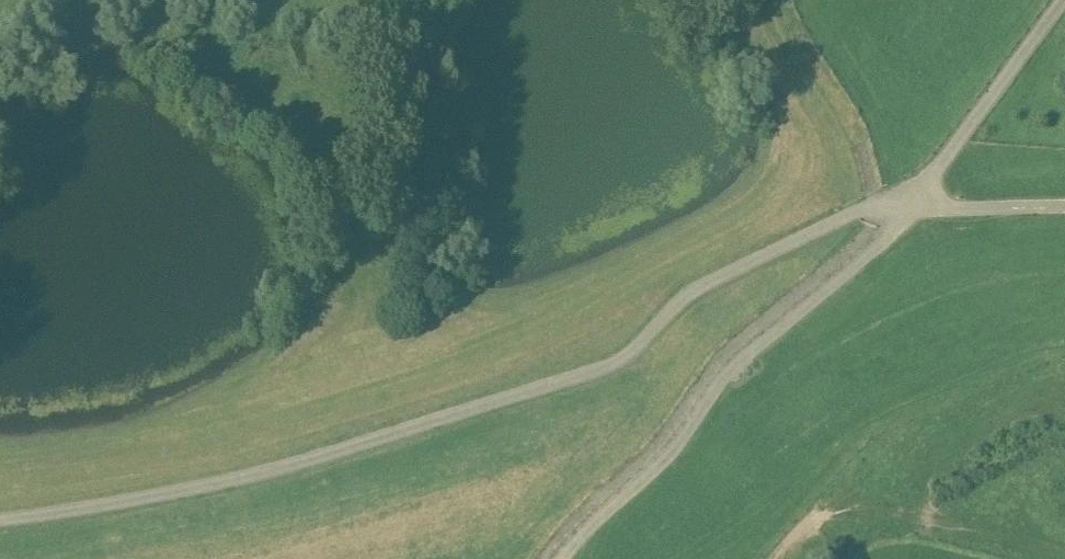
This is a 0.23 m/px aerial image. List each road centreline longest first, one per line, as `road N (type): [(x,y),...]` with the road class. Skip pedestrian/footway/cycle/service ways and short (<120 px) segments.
road 1 (track): [(558,558),(596,505),(654,458),(714,377),(835,292),(913,206)]
road 2 (residential): [(913,206),(1064,0)]
road 3 (track): [(878,206),(861,124),(785,0)]

